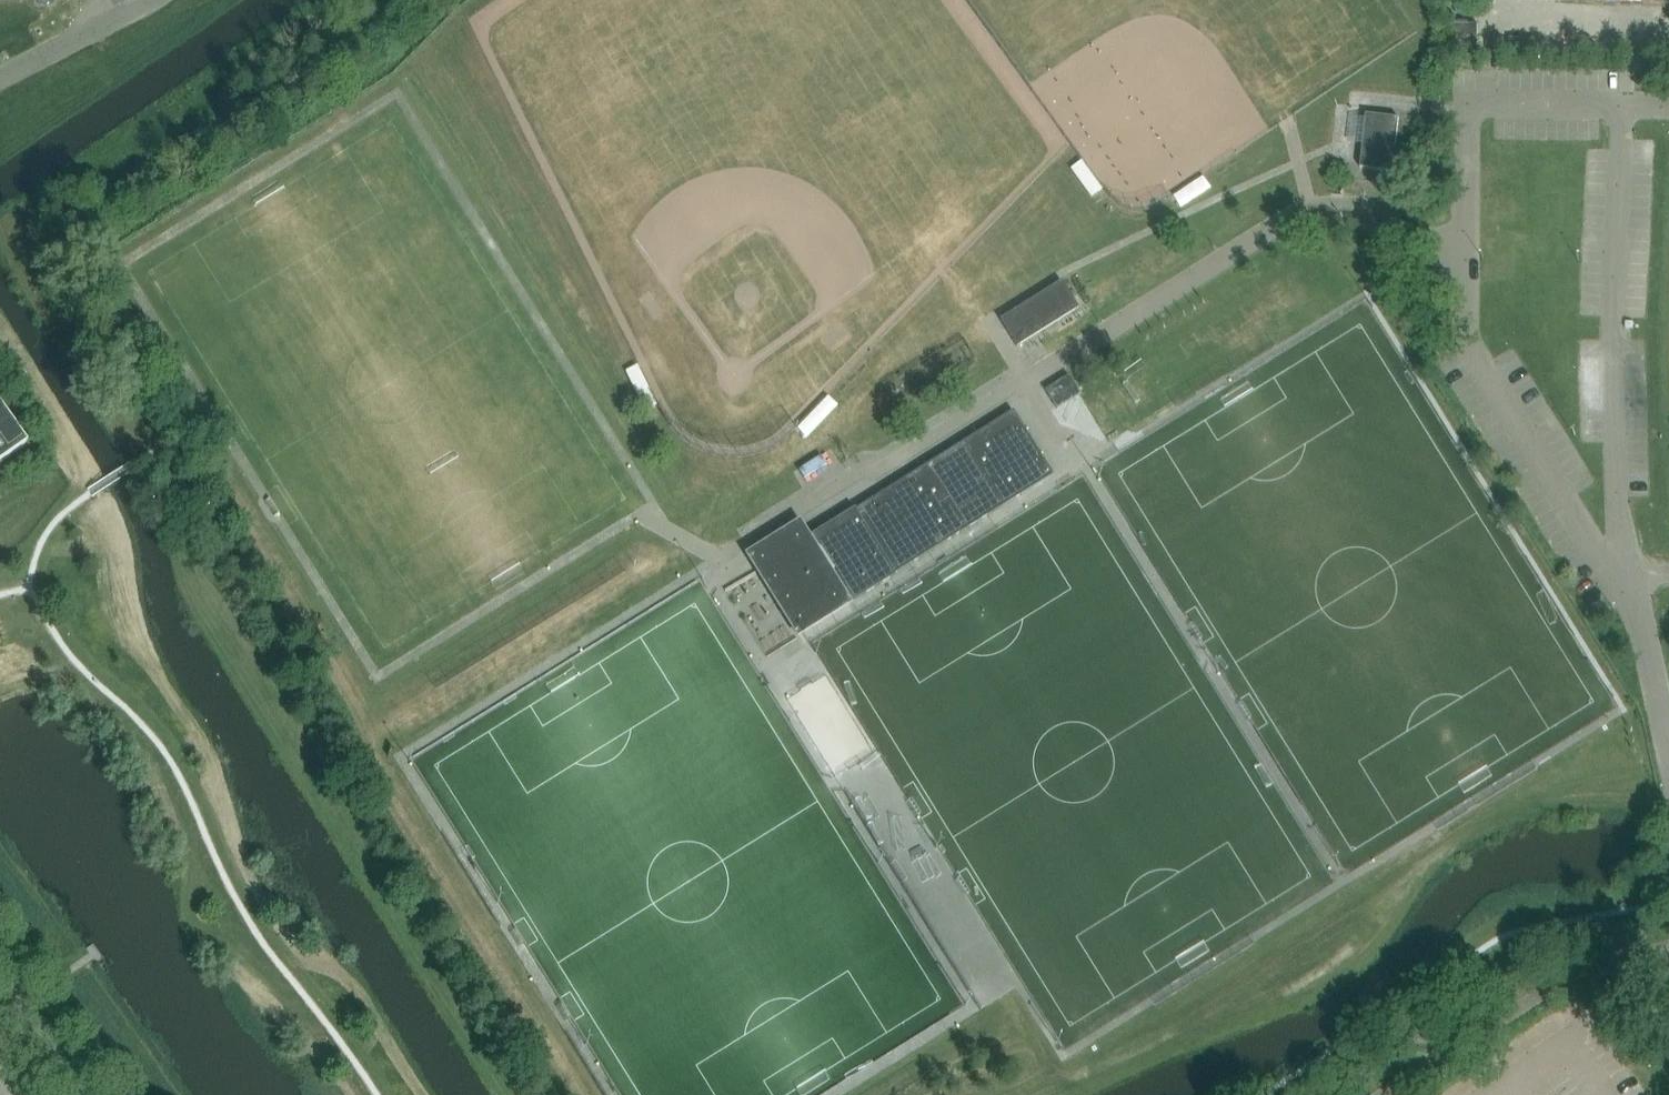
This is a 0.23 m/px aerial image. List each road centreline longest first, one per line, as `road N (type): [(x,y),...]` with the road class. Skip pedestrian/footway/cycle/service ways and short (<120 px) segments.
road 1 (unclassified): [(1623,576),(1591,544),(1464,336),(1464,255),(1467,106),(1623,105)]
road 2 (unclassified): [(1623,576),(1612,329),(1623,105)]
road 3 (unclassified): [(1668,746),(1623,576)]
road 4 (unclassified): [(0,77),(150,0)]

